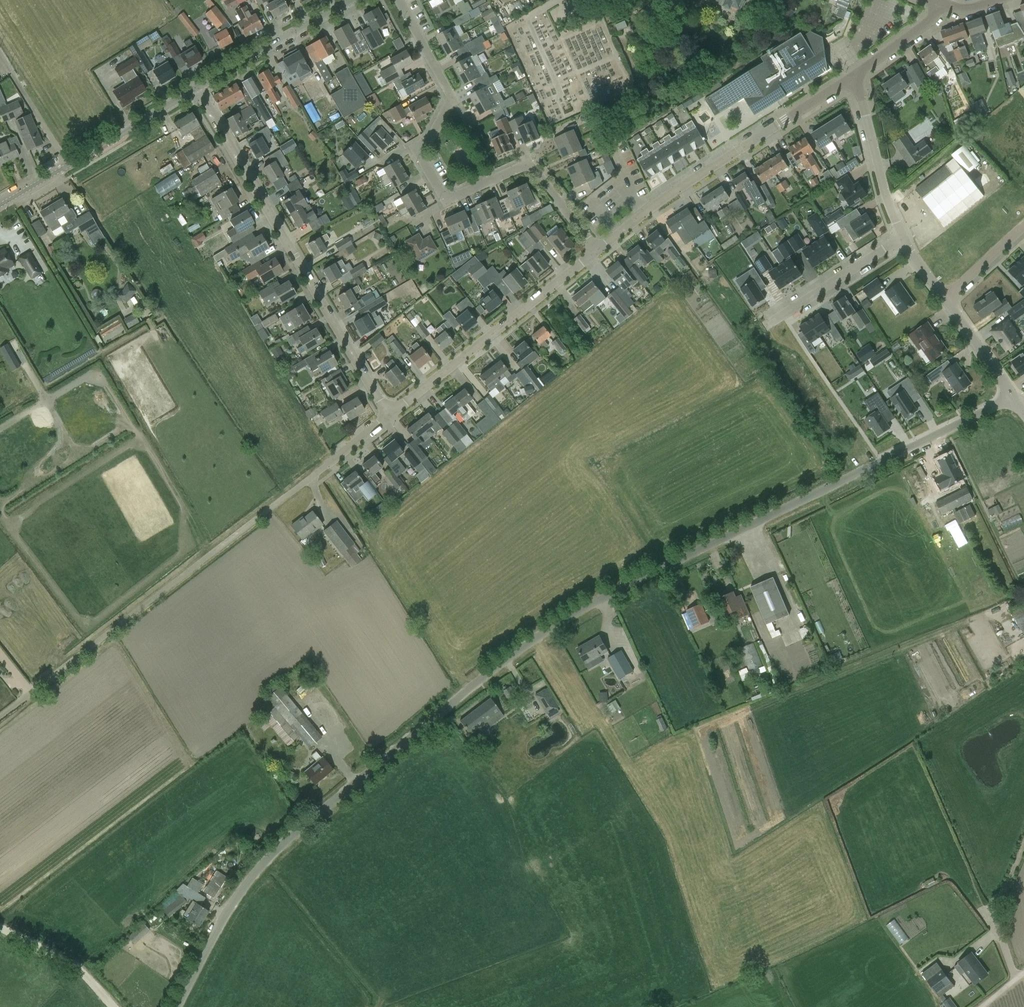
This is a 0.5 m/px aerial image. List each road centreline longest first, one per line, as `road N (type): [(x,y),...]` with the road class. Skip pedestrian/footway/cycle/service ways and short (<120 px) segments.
road 1 (unclassified): [(177,1006),(218,924),(259,867),(307,820),(575,614),(1014,397)]
road 2 (residential): [(389,416),(197,89)]
road 3 (track): [(292,492),(0,718)]
road 4 (residential): [(596,251),(851,78)]
road 5 (residential): [(389,416),(596,251)]
road 6 (residential): [(596,251),(533,167),(442,199),(413,149)]
road 7 (tertiary): [(0,205),(197,89)]
road 8 (tertiary): [(197,89),(355,0)]
road 9 (residential): [(413,149),(430,139),(450,101),(397,0)]
road 10 (residential): [(901,238),(851,78)]
road 11 (residential): [(901,238),(773,320)]
road 12 (track): [(0,930),(79,970),(112,1006)]
road 13 (residential): [(292,492),(389,416)]

